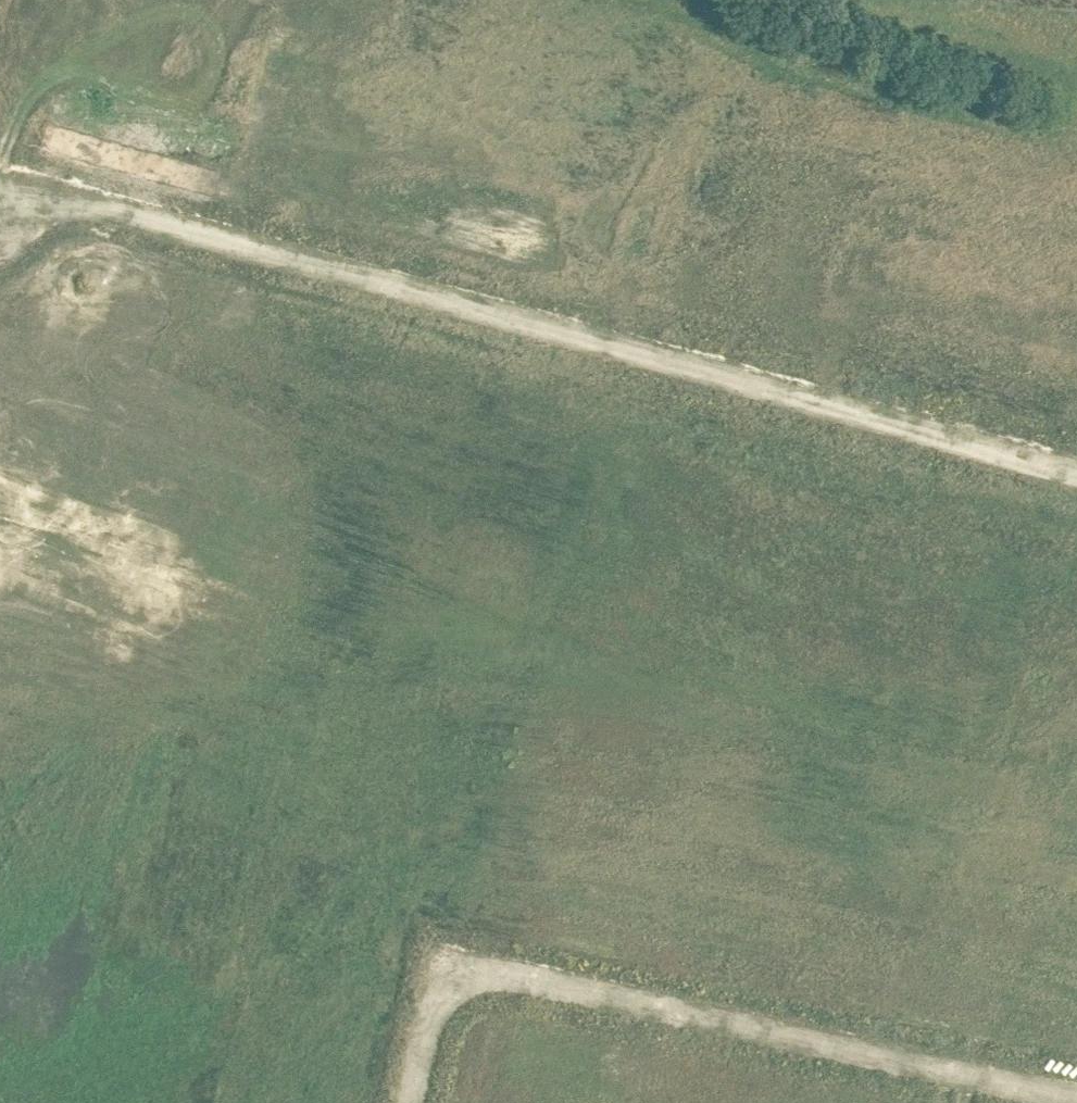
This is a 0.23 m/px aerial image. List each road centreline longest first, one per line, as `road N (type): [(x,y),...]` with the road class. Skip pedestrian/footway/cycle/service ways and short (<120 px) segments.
road 1 (unclassified): [(0,203),(77,201),(1076,474)]
road 2 (unclassified): [(411,1102),(434,1002),(457,981),(501,972),(1076,1100)]

